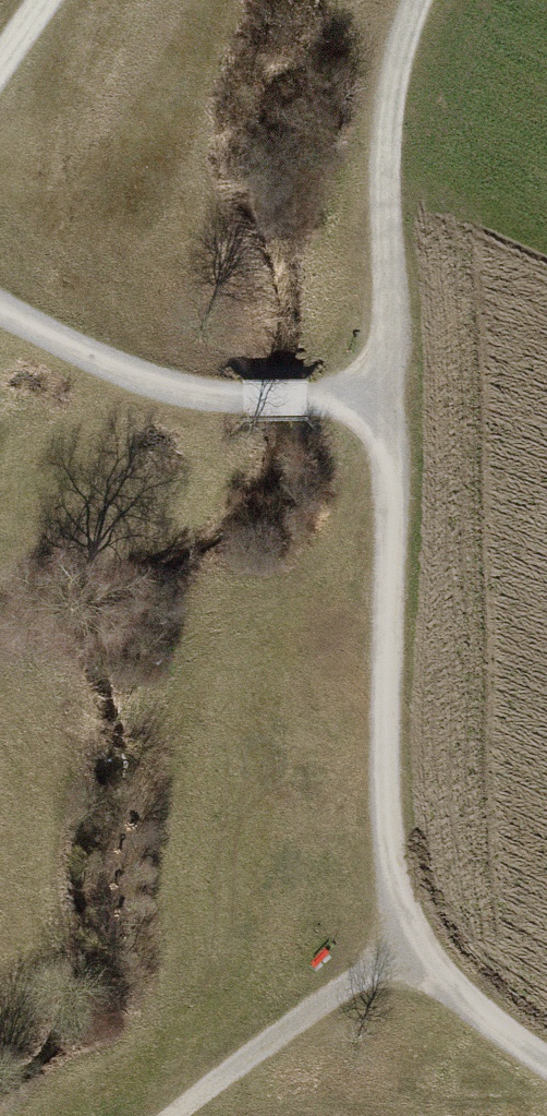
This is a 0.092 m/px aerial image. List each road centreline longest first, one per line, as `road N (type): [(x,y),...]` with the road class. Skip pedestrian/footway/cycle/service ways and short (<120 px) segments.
road 1 (track): [(419,0),(393,82),(385,169),(394,326),(386,795),(393,870),(412,932)]
road 2 (track): [(175,1115),(412,932),(469,1008),(546,1065)]
road 3 (track): [(393,401),(186,394),(108,368),(0,312)]

